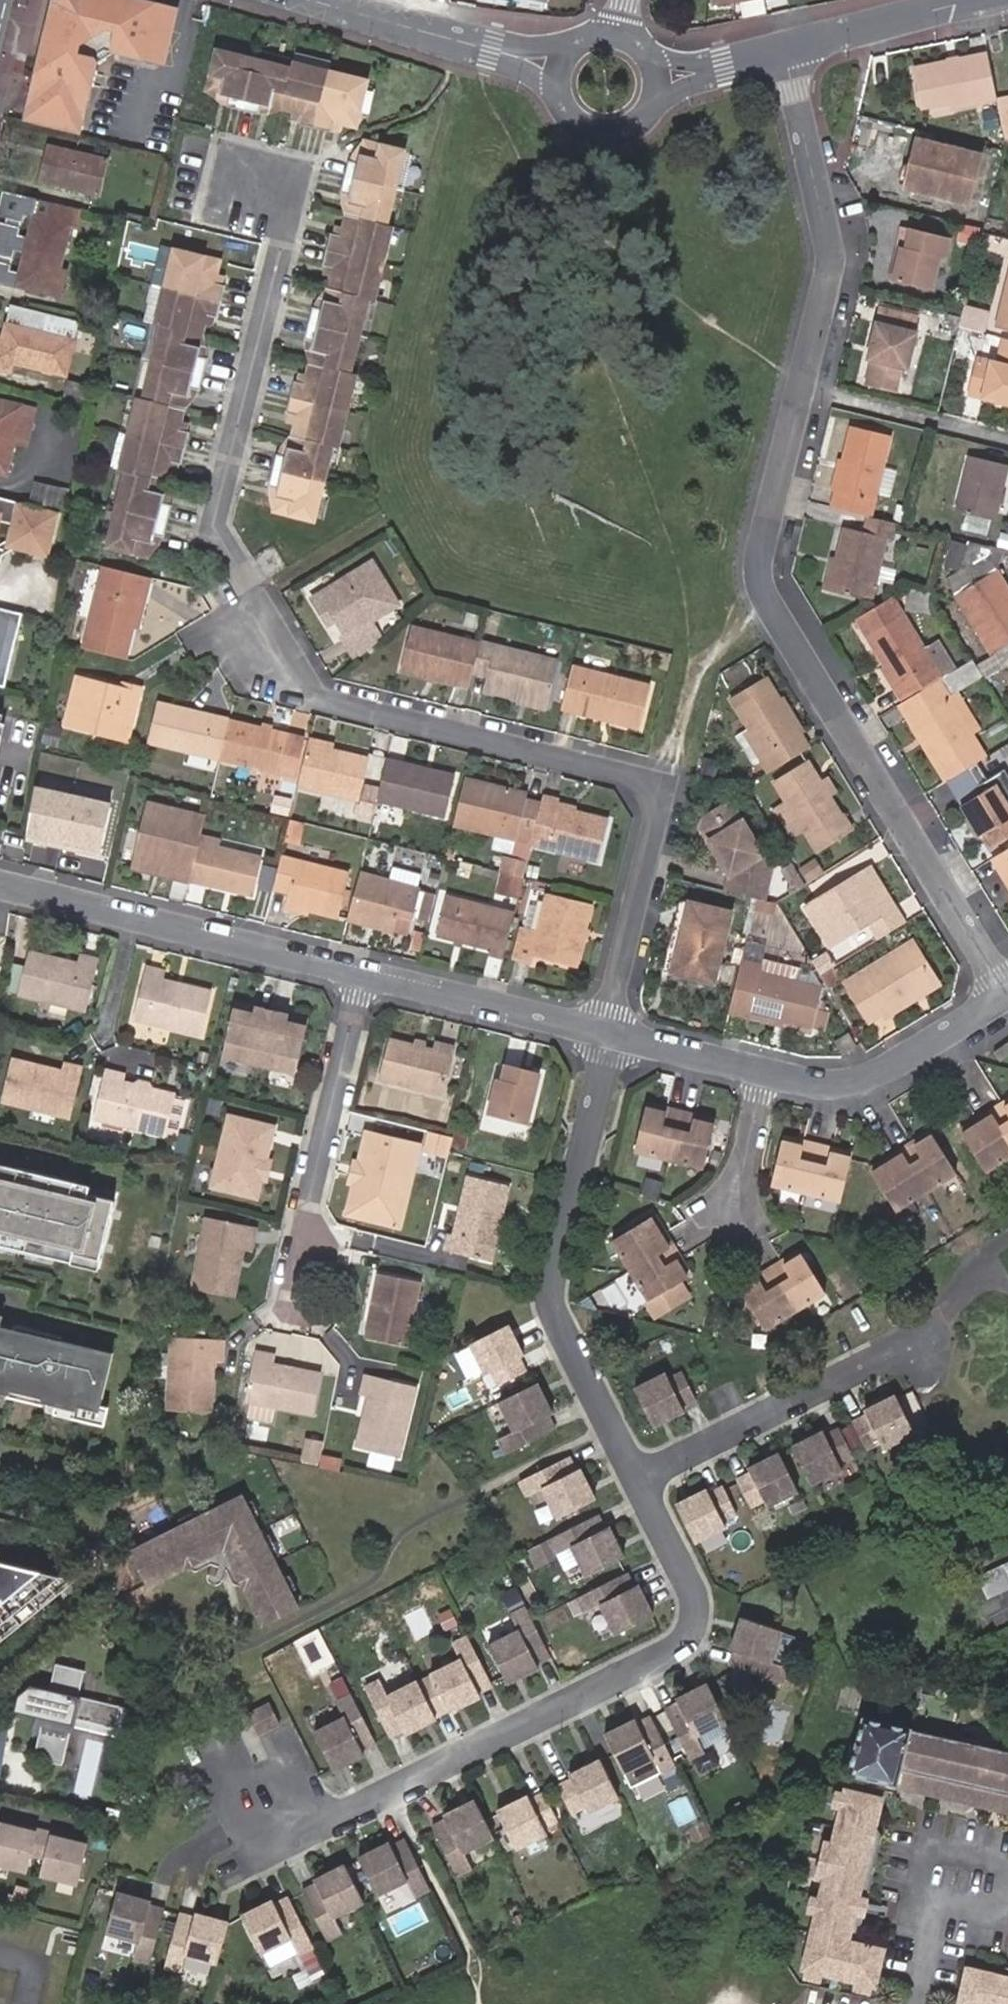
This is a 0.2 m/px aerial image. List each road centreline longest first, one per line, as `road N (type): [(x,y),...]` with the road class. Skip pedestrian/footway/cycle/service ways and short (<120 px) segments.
road 1 (residential): [(256,187),(286,234),(212,525),(289,669),(342,703),(661,781),(605,1034)]
road 2 (residential): [(781,48),(829,263),(771,534),(775,619),(1007,987)]
road 3 (residential): [(641,1475),(694,1600),(681,1644),(388,1796),(277,1825)]
road 4 (residential): [(619,1037),(563,1254),(556,1311),(641,1475)]
road 5 (residential): [(364,973),(0,881)]
road 6 (residential): [(364,973),(292,1289)]
road 7 (residential): [(641,1475),(904,1346)]
road 8 (residential): [(770,1070),(835,1085),(884,1072),(1007,994)]
road 9 (residential): [(364,973),(605,1034)]
road 10 (residential): [(558,68),(323,0)]
road 11 (residential): [(781,48),(996,0)]
road 12 (residential): [(558,68),(561,104),(587,130),(604,134),(639,126),(660,97),(662,78)]
road 13 (residential): [(277,1825),(236,1833),(203,1811),(217,1795),(265,1819)]
road 14 (residential): [(619,1037),(770,1070)]
road 15 (residential): [(770,1070),(732,1217)]
road 16 (residential): [(662,78),(781,48)]

